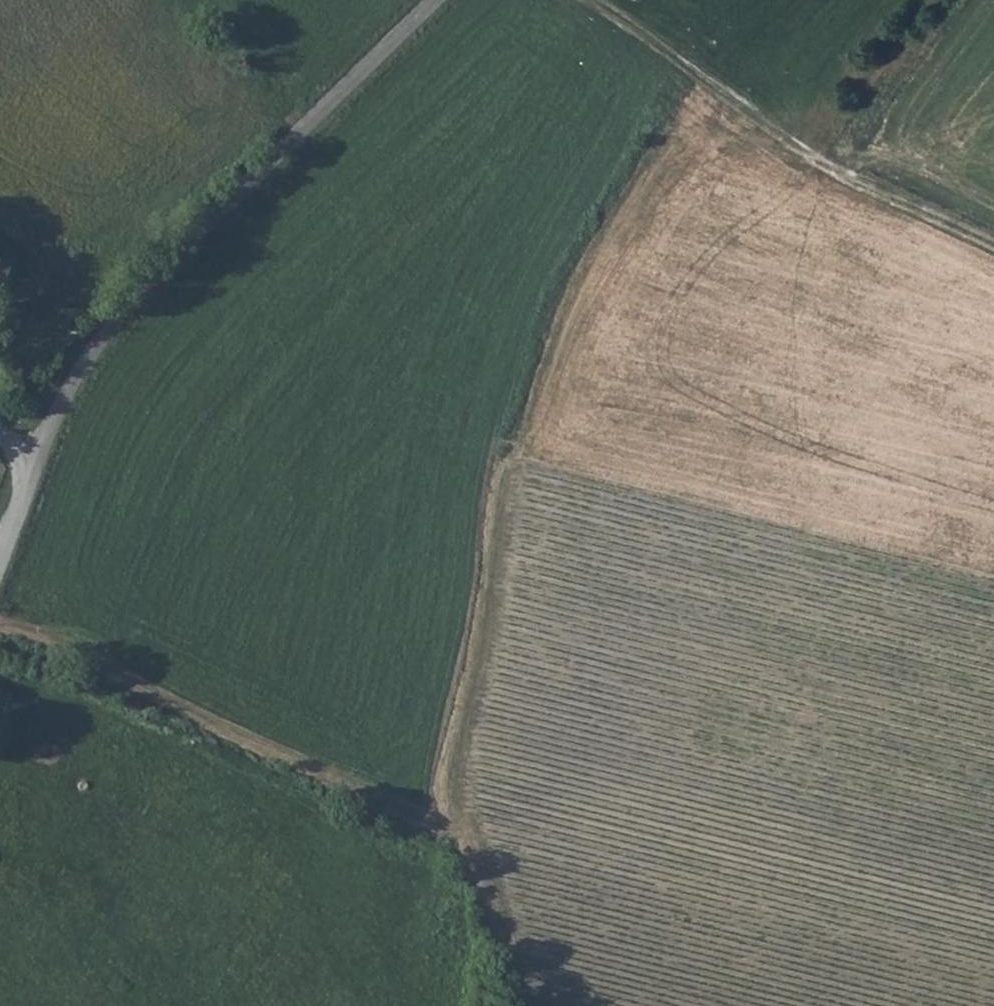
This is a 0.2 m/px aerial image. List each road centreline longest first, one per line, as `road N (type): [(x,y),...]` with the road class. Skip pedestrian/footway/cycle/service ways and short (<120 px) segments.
road 1 (unclassified): [(441,0),(149,282),(81,371),(35,468)]

